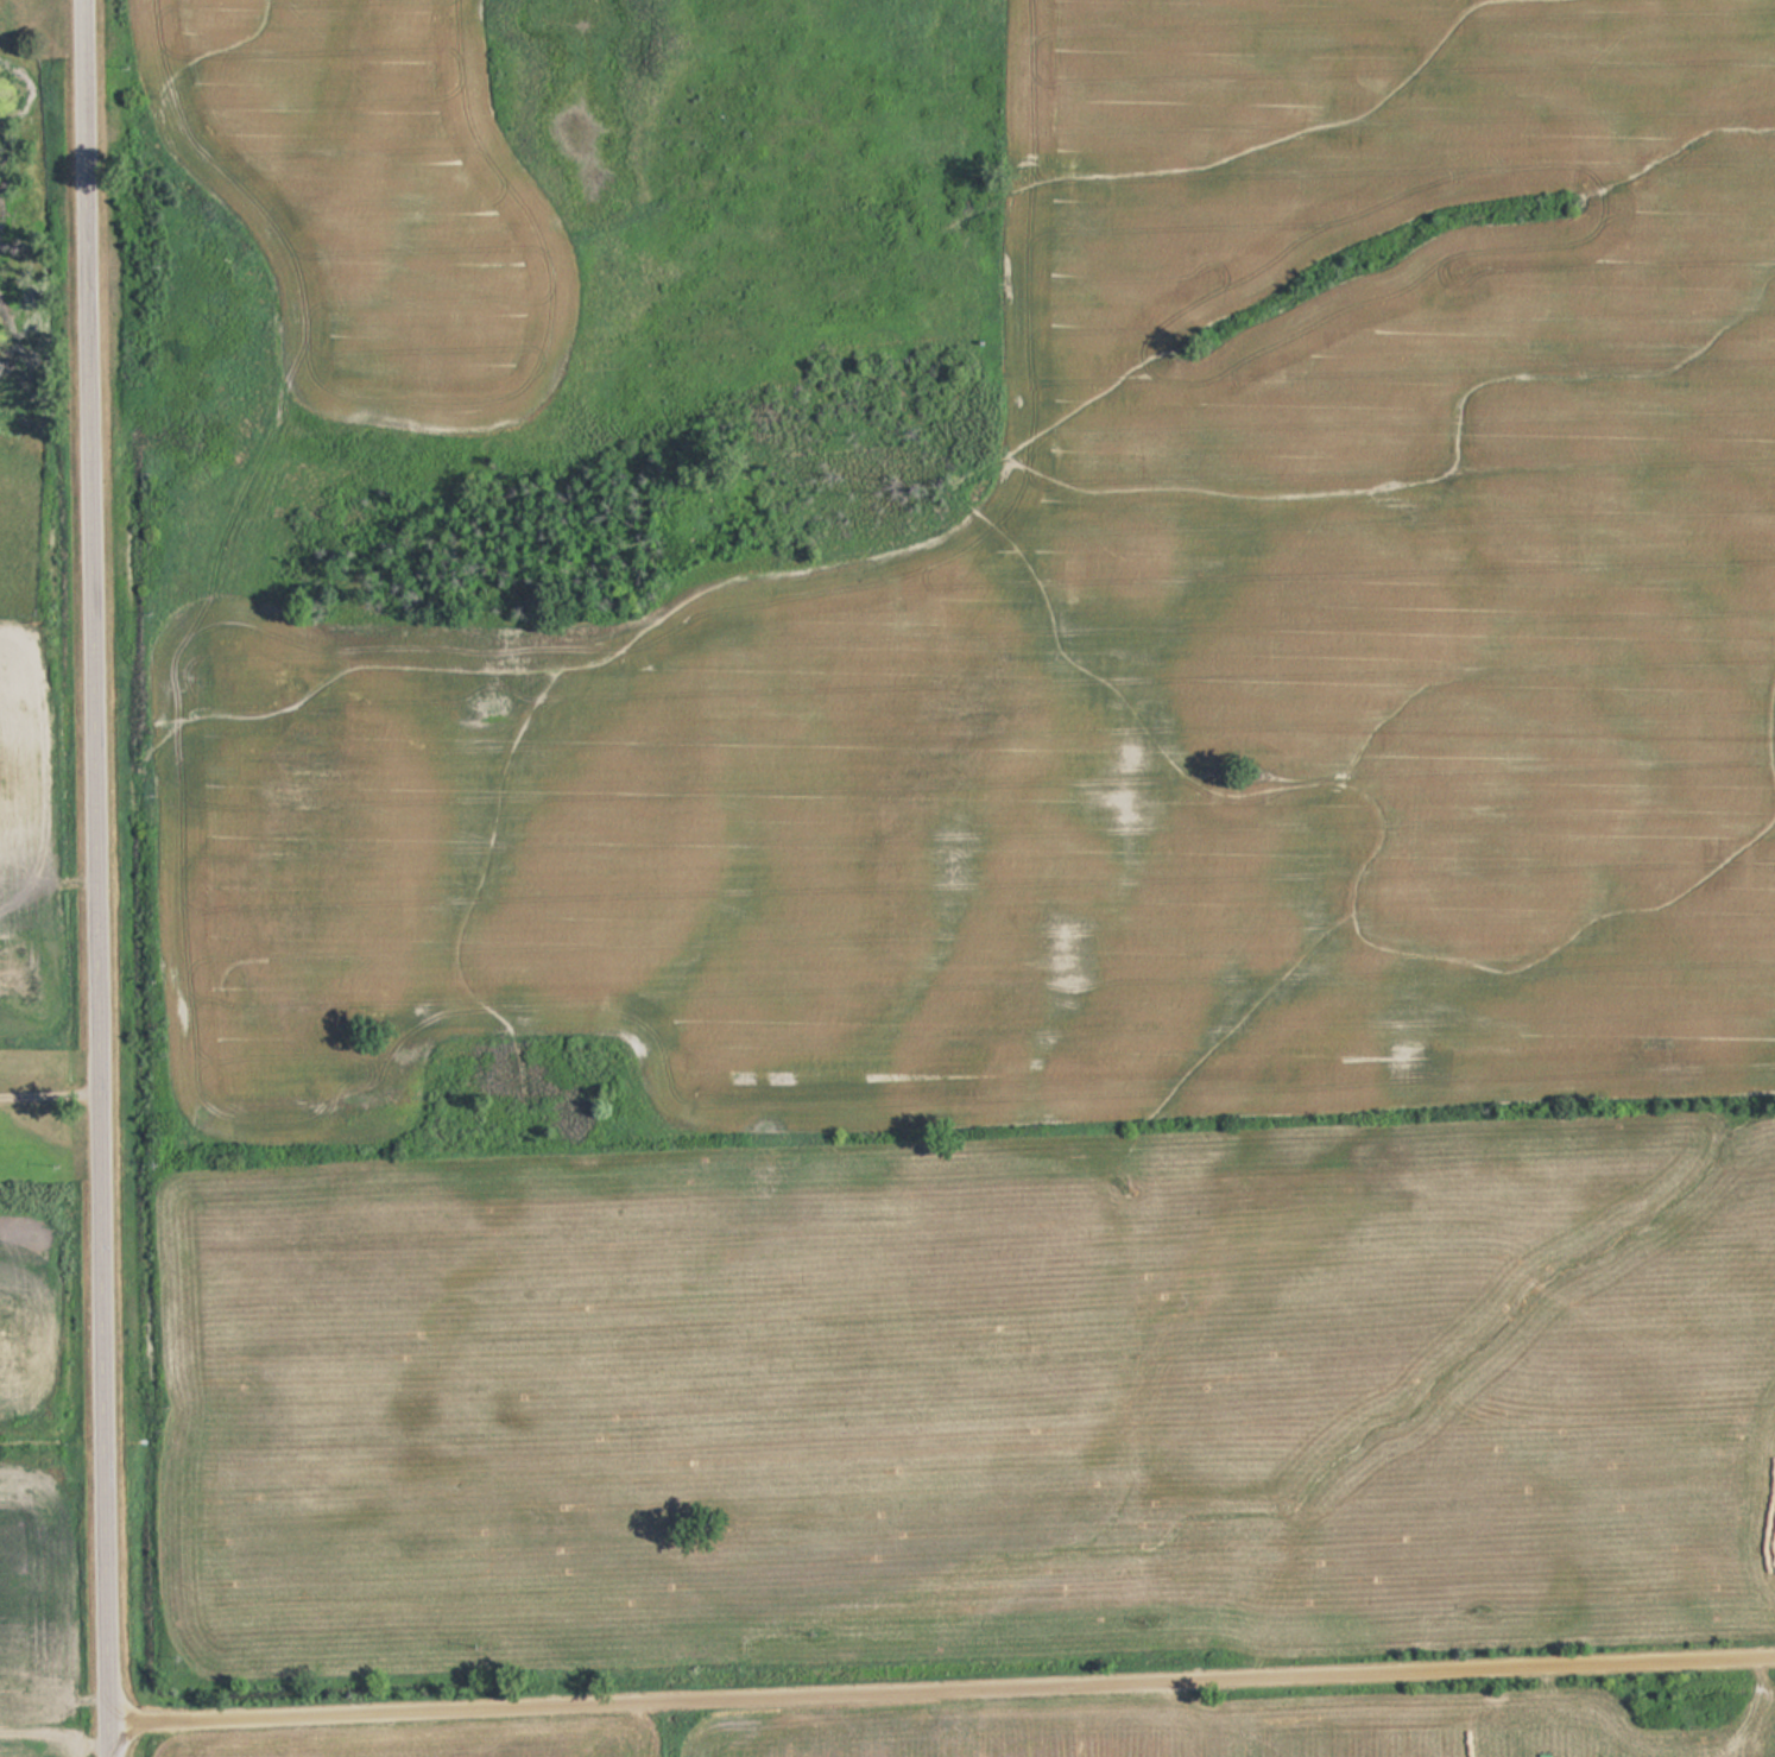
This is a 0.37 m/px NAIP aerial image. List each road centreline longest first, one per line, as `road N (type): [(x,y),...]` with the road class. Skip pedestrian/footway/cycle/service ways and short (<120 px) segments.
road 1 (residential): [(109,1756),(86,0)]
road 2 (residential): [(108,1724),(1774,1665)]

